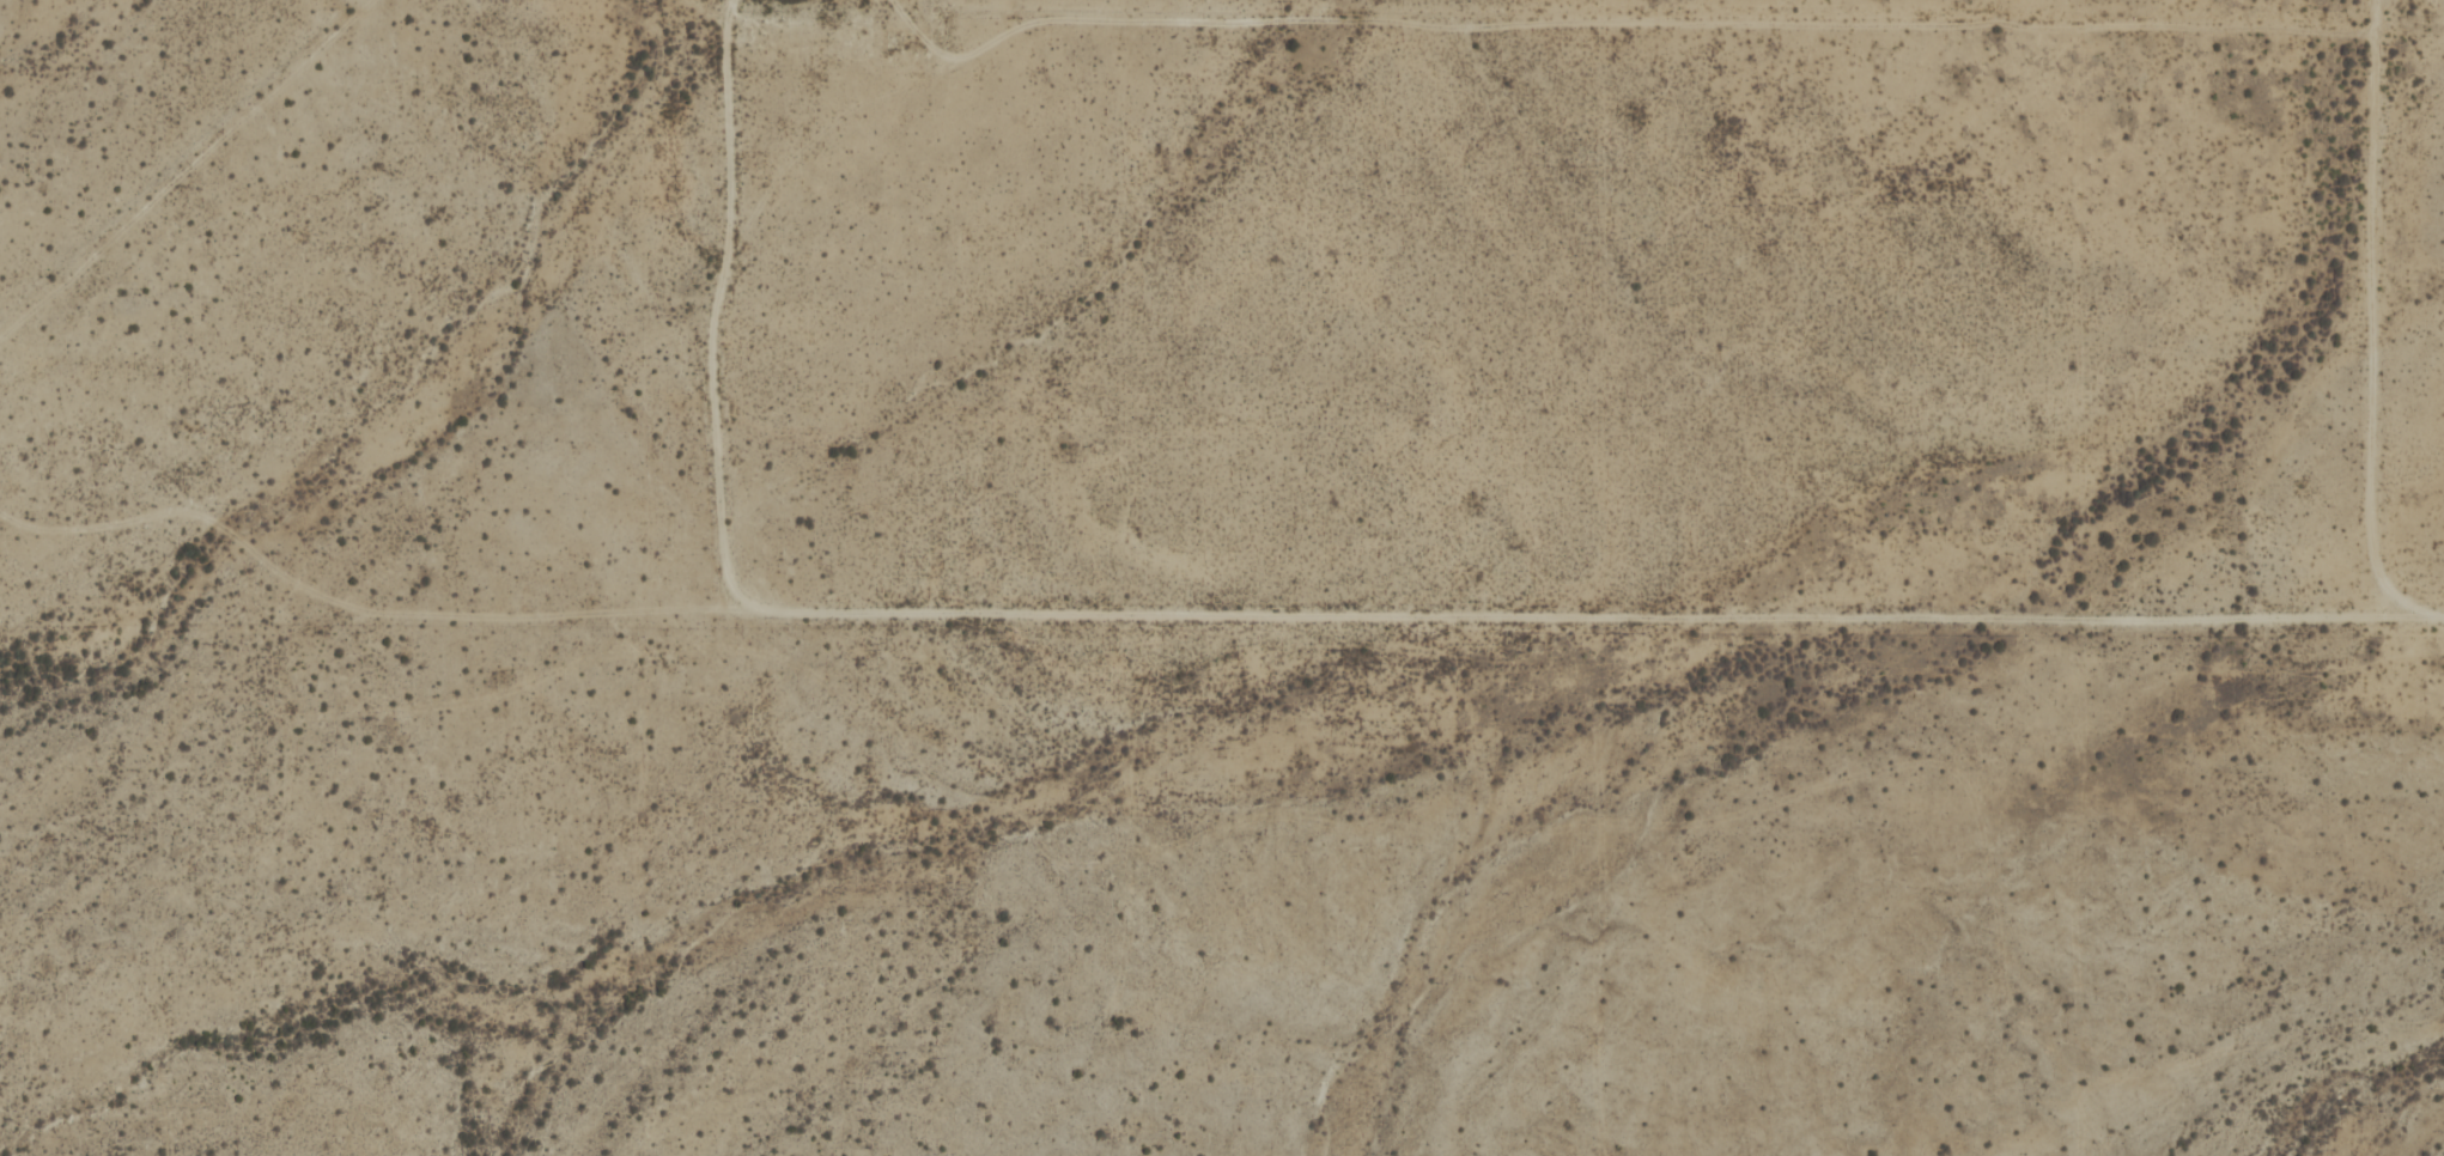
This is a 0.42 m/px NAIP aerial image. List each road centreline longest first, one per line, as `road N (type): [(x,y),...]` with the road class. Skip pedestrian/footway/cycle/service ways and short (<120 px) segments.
road 1 (track): [(728,0),(731,243),(712,331),(716,409),(730,577),(741,600),(762,612),(2407,614)]
road 2 (residential): [(2443,614),(2407,614),(2383,591),(2373,552),(2376,0)]

